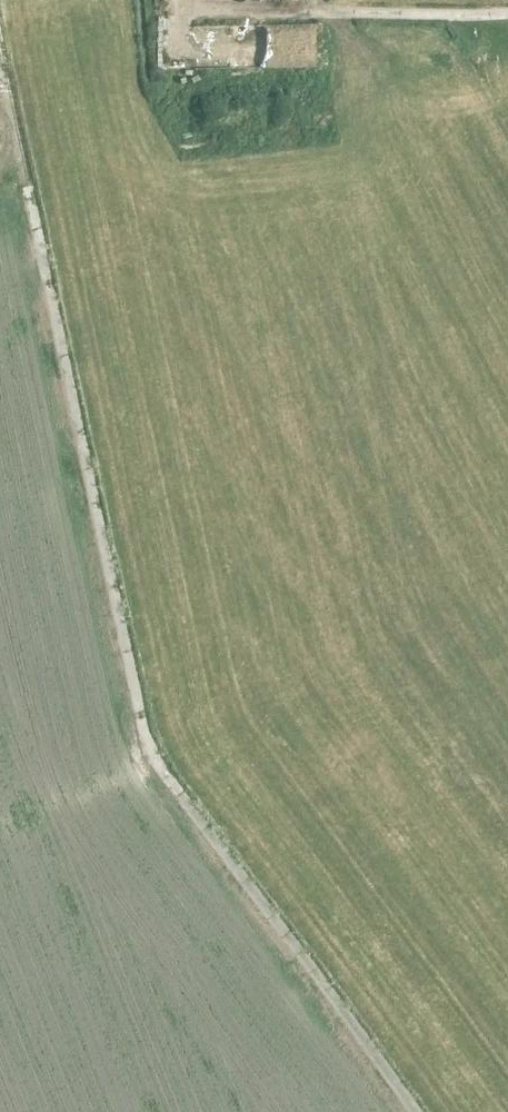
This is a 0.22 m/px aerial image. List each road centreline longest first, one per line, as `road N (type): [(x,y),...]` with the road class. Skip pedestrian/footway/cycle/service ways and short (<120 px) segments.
road 1 (track): [(0,820),(150,762),(0,55)]
road 2 (track): [(150,762),(413,1111)]
road 3 (track): [(175,0),(197,14),(507,11)]

